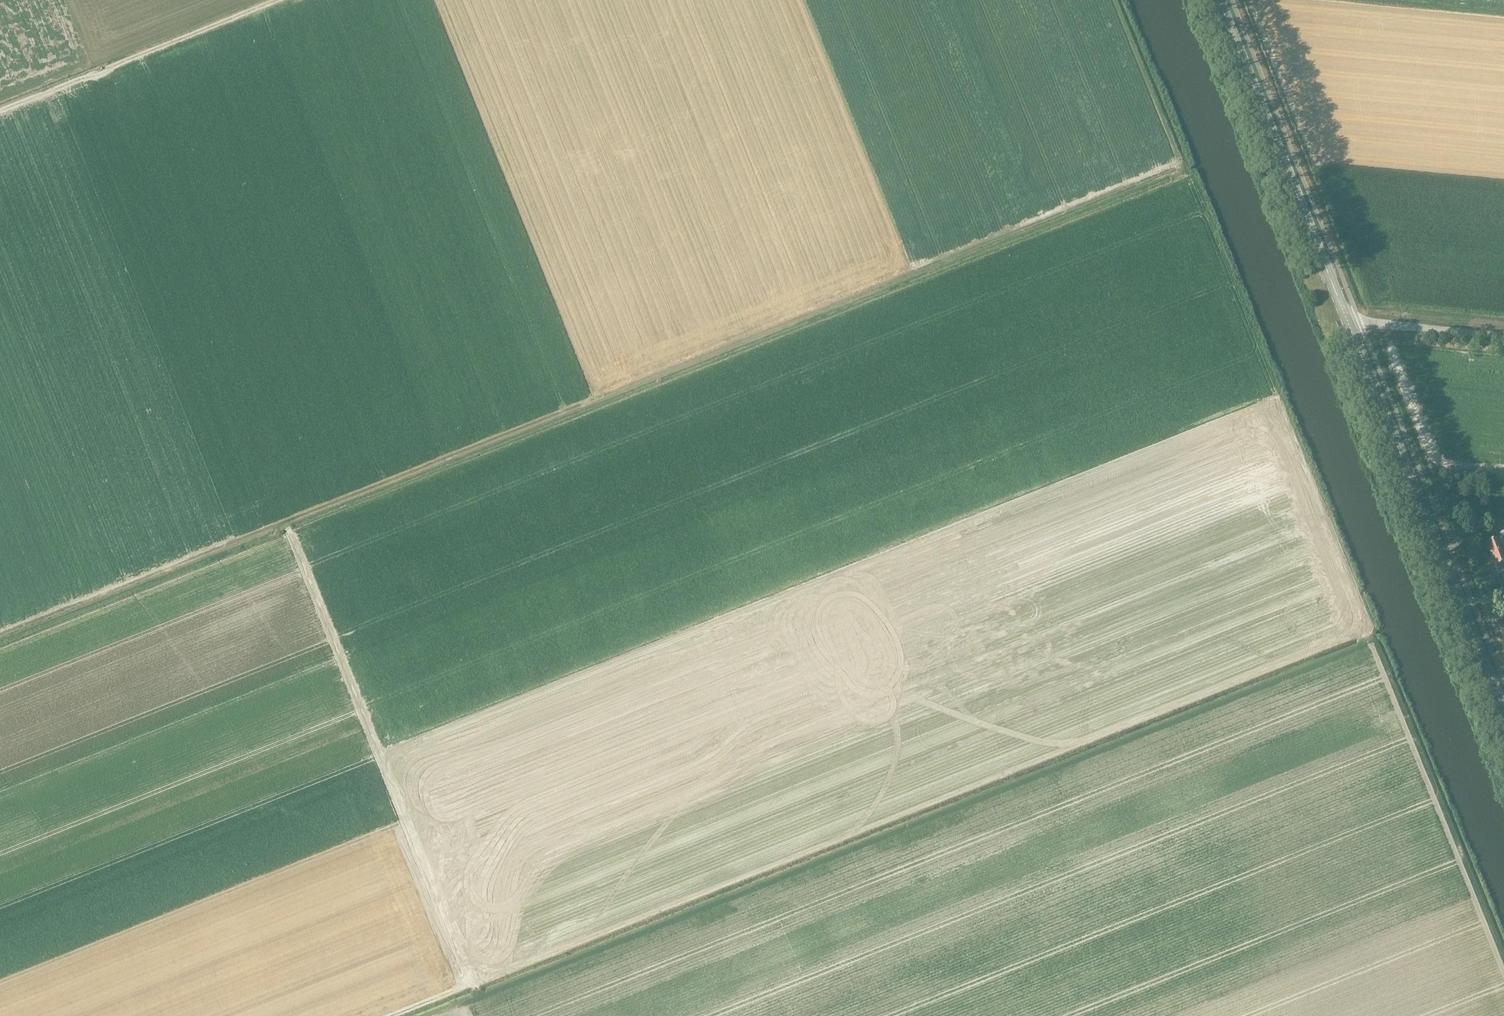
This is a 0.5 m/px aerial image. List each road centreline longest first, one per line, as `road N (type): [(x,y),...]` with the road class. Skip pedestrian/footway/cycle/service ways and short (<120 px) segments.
road 1 (tertiary): [(1503,711),(1352,329)]
road 2 (tertiary): [(1352,329),(1219,0)]
road 3 (unclassified): [(1503,335),(1373,323),(1352,329)]

